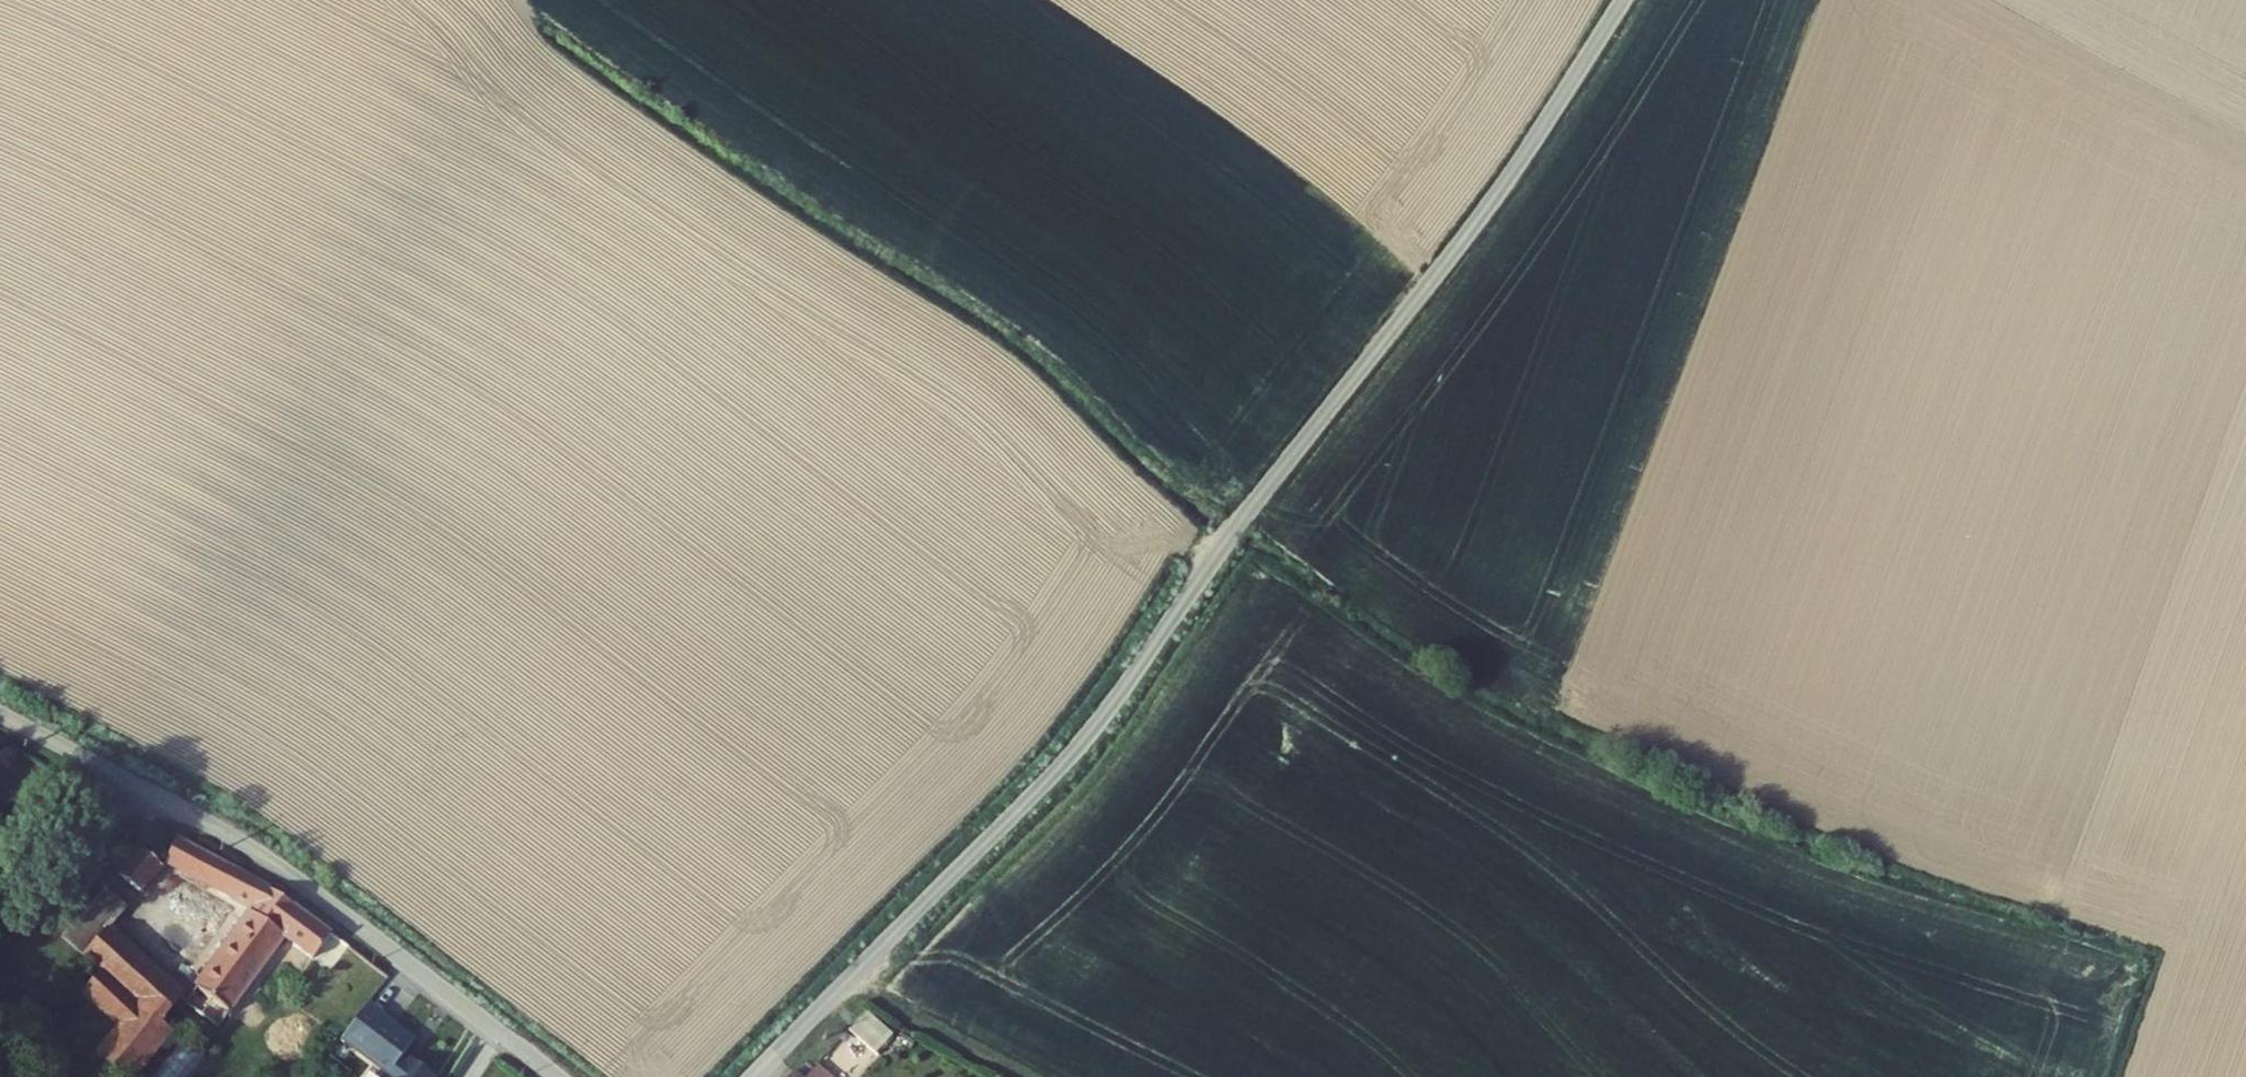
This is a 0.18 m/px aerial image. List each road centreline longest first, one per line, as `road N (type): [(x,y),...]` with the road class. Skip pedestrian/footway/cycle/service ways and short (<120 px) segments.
road 1 (residential): [(753,1076),(1087,737),(1268,484),(1466,237),(1623,0)]
road 2 (residential): [(0,713),(252,847),(559,1076)]

